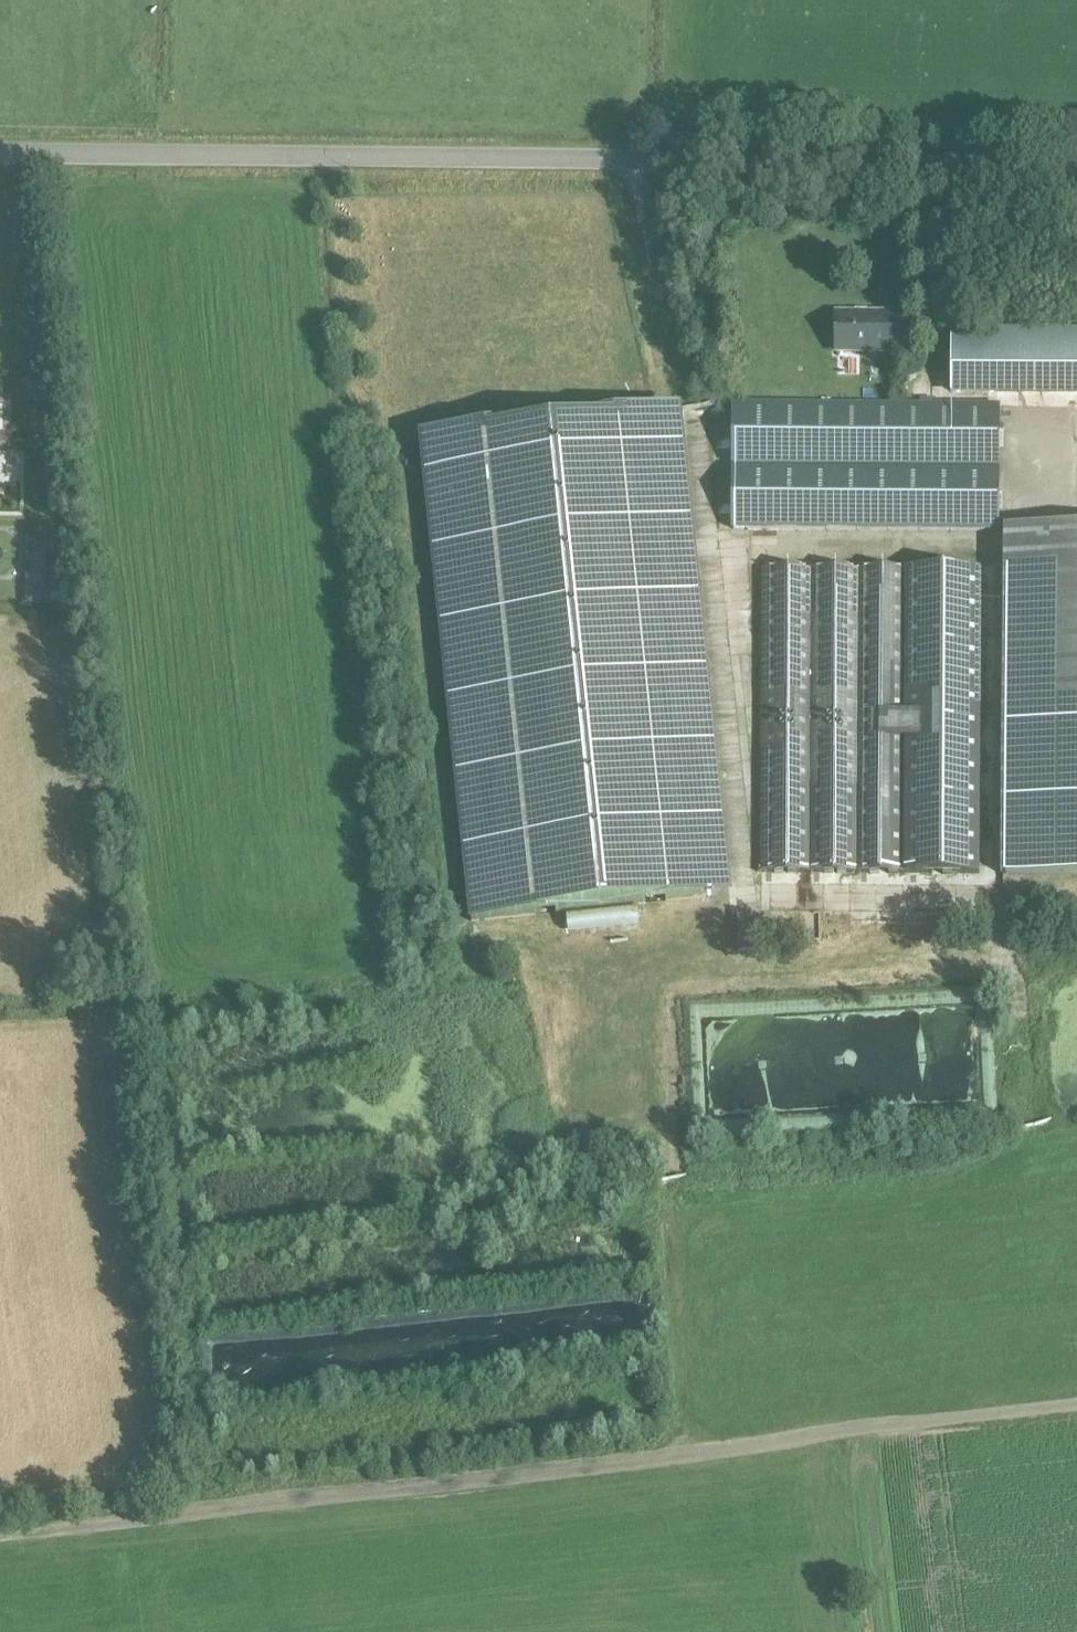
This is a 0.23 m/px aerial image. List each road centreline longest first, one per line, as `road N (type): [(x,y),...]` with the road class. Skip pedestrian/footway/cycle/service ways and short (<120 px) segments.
road 1 (unclassified): [(1076,162),(0,150)]
road 2 (track): [(858,1430),(0,1533)]
road 3 (track): [(1076,1405),(858,1430)]

